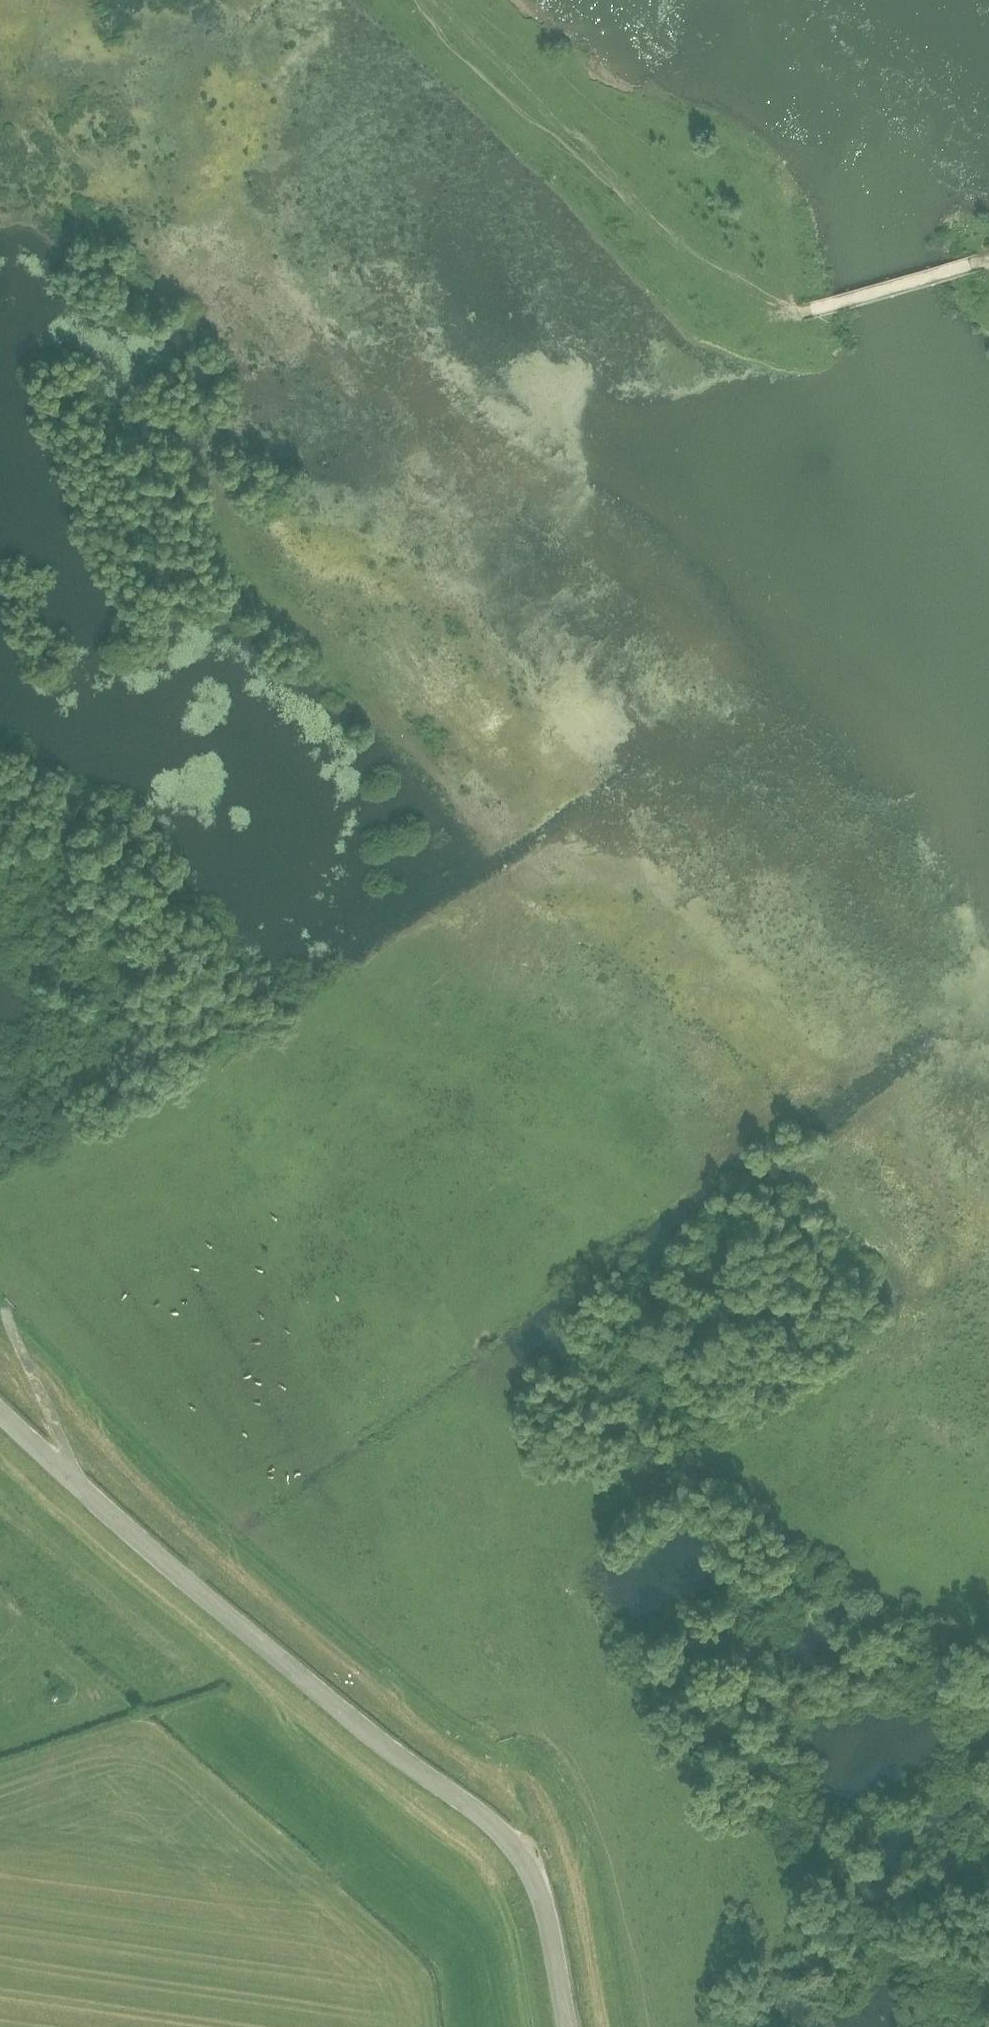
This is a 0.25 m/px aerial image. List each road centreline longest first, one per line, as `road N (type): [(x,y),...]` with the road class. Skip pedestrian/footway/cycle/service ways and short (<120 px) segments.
road 1 (tertiary): [(569,2026),(522,1849),(341,1717),(0,1411)]
road 2 (track): [(425,0),(731,296),(779,307),(833,302),(988,265)]

